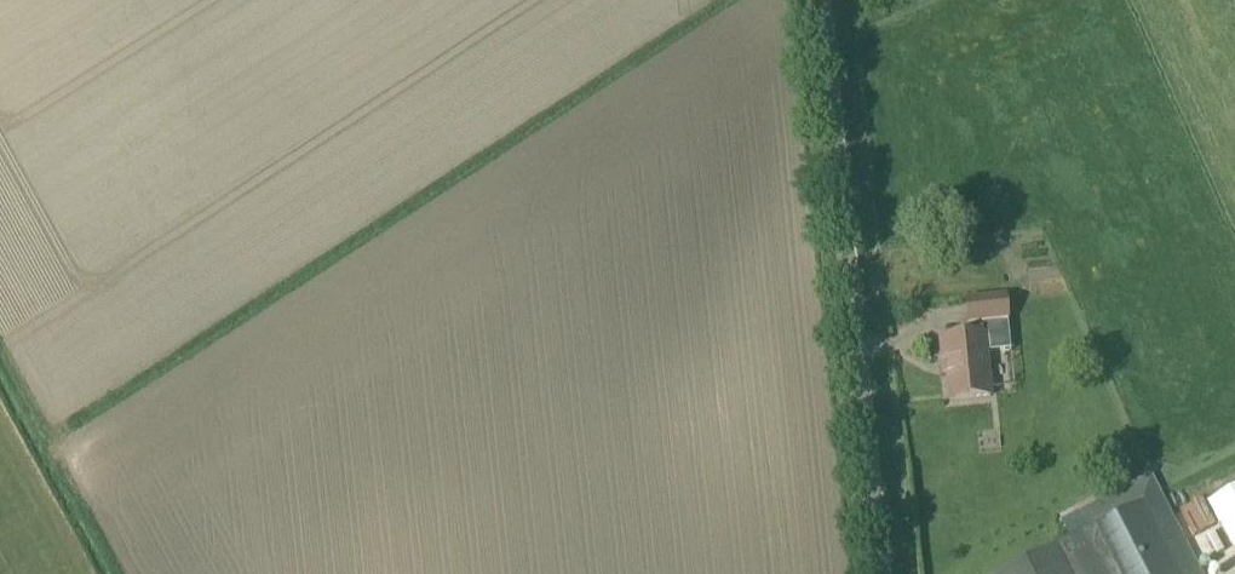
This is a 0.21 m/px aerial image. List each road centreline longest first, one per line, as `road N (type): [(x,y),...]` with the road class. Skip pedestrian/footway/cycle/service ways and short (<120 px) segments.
road 1 (unclassified): [(881,573),(818,0)]

